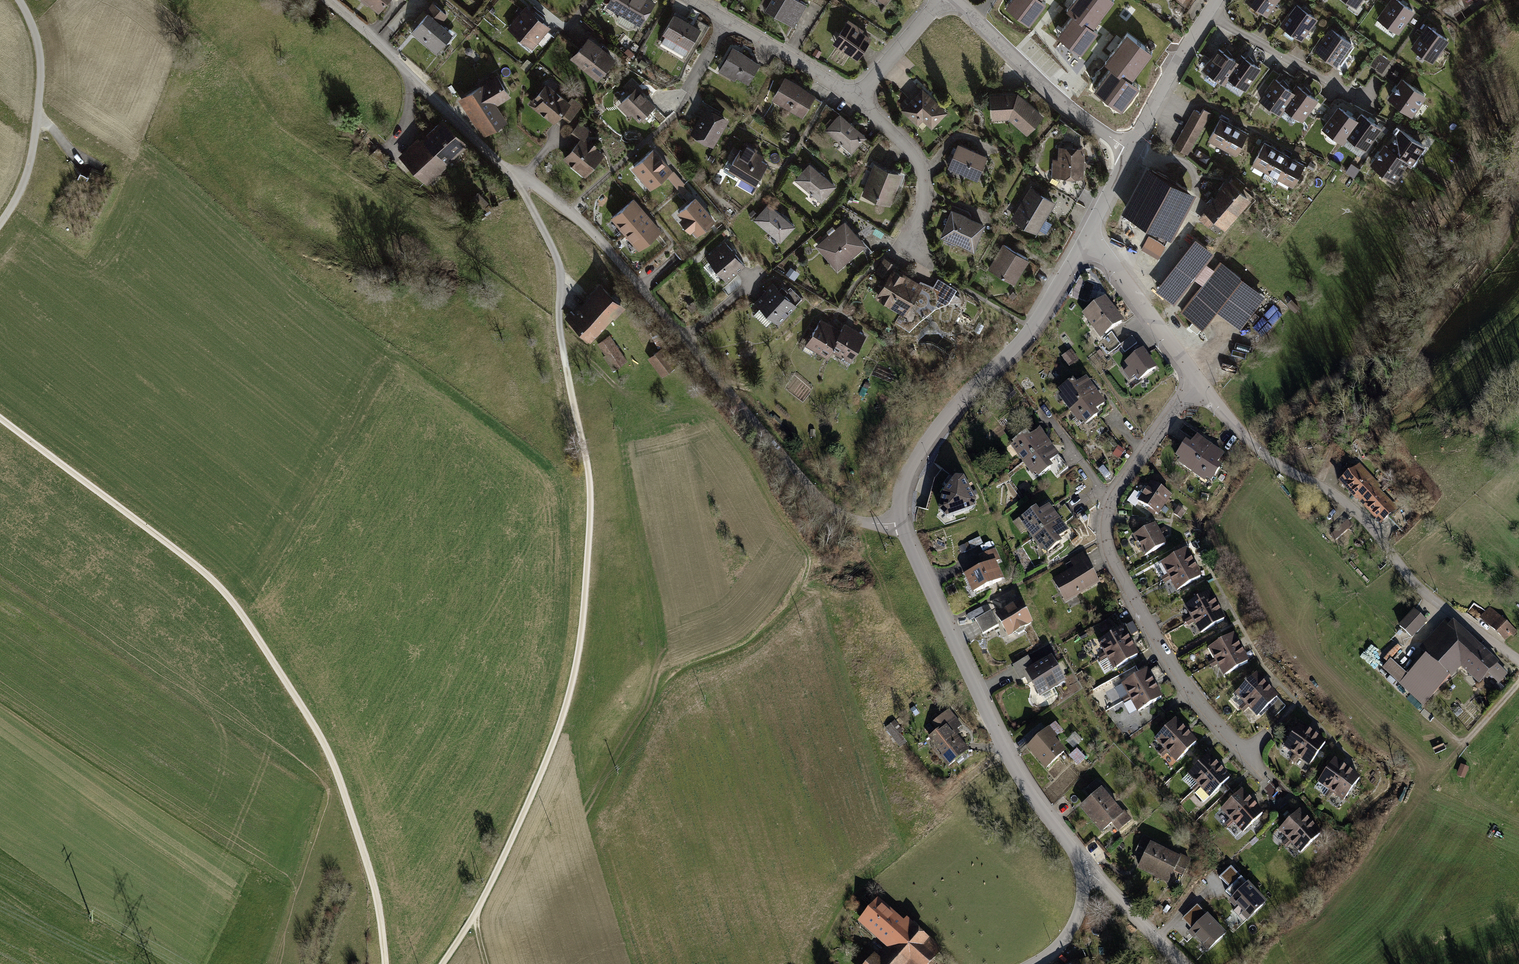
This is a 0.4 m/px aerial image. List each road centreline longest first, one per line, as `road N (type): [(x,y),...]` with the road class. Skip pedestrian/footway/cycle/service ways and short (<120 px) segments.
road 1 (unclassified): [(445,963),(473,921),(546,761),(583,615),(590,485),(560,330),(560,271),(512,172)]
road 2 (track): [(0,418),(226,592),(328,746),(359,836),(385,963)]
road 3 (residential): [(903,521),(855,520),(823,501),(601,241),(512,172)]
road 4 (residential): [(1201,385),(1119,490),(1107,536),(1169,660),(1261,777)]
road 5 (residential): [(1518,661),(1419,587),(1346,503),(1260,452),(1201,385)]
road 6 (residential): [(903,521),(1005,750),(1082,875)]
road 7 (residential): [(1088,236),(1032,328),(921,450),(904,484),(903,521)]
road 8 (track): [(1500,241),(1314,482)]
road 9 (residential): [(512,172),(328,0)]
road 10 (track): [(17,0),(42,54),(39,117),(25,189),(0,227)]
road 11 (residential): [(955,0),(1034,81),(1127,155)]
road 12 (residential): [(1206,14),(1375,110)]
road 13 (residential): [(848,92),(904,140),(919,169),(919,213),(902,246)]
road 14 (residential): [(1201,385),(1088,236)]
road 15 (residential): [(848,92),(688,0)]
road 16 (residential): [(1206,14),(1127,155)]
road 17 (track): [(842,411),(826,440),(803,441),(752,389),(725,385)]
road 18 (residential): [(1180,963),(1097,879),(1082,875)]
road 19 (residential): [(941,0),(864,86),(848,92)]

